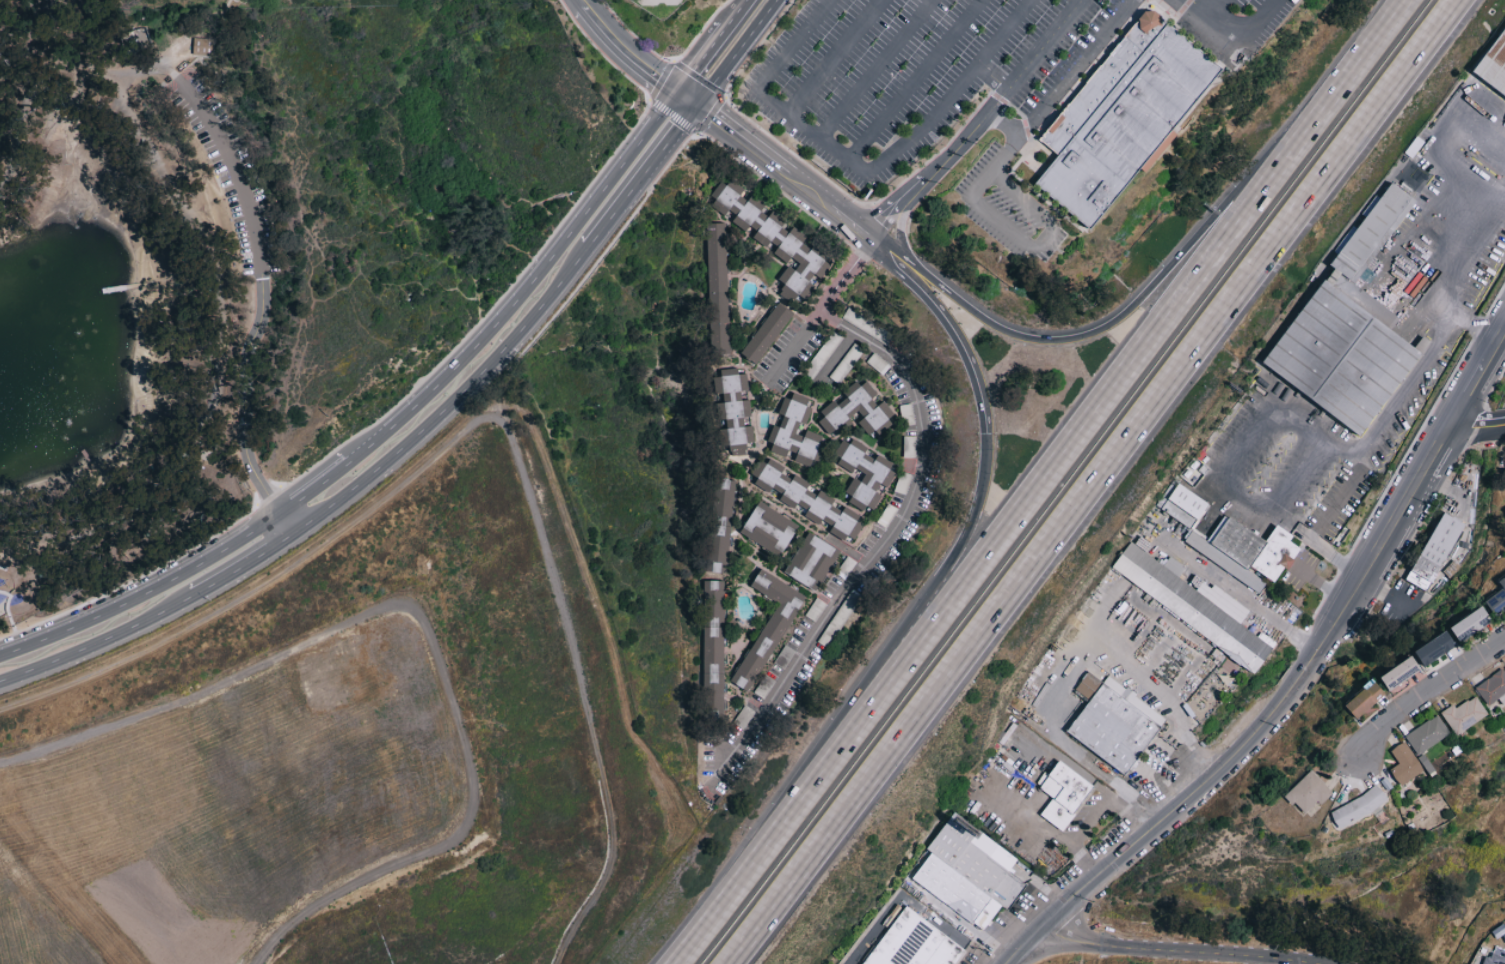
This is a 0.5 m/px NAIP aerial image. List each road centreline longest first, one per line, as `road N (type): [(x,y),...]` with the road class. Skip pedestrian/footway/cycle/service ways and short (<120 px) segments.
road 1 (motorway): [(728,963),(1462,0)]
road 2 (motorway): [(1341,89),(672,963)]
road 3 (motorway): [(1341,89),(1137,305),(1098,332),(1049,341),(1007,332),(876,240)]
road 4 (secondary): [(1008,963),(1259,731),(1372,552)]
road 5 (tertiary): [(675,85),(544,269),(378,438)]
road 6 (tertiary): [(295,532),(492,368),(589,248)]
road 7 (tertiary): [(280,510),(223,552),(127,603),(0,654)]
road 8 (motorway): [(989,434),(978,518),(871,705)]
road 9 (residential): [(1031,939),(1314,963)]
road 10 (motorway): [(876,240),(965,346),(989,434)]
road 11 (tertiary): [(876,240),(698,104)]
road 12 (tertiary): [(0,682),(192,595)]
road 13 (residential): [(1360,755),(1400,704),(1504,636)]
road 14 (tertiary): [(698,104),(778,0)]
road 15 (tertiary): [(378,438),(280,510)]
road 16 (tertiary): [(192,595),(295,532)]

